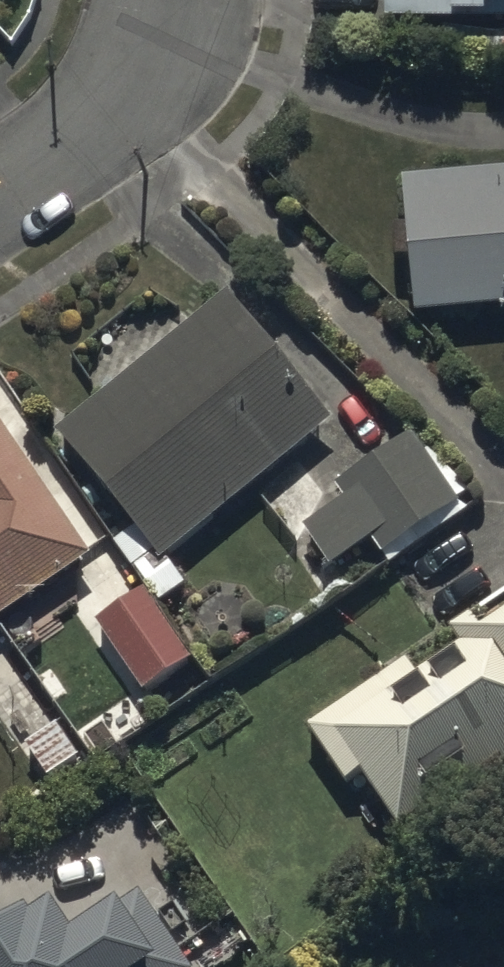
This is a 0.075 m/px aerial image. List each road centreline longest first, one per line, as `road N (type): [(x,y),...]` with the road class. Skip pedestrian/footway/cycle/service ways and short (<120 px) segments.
road 1 (residential): [(0,178),(87,118),(148,37),(158,0)]

